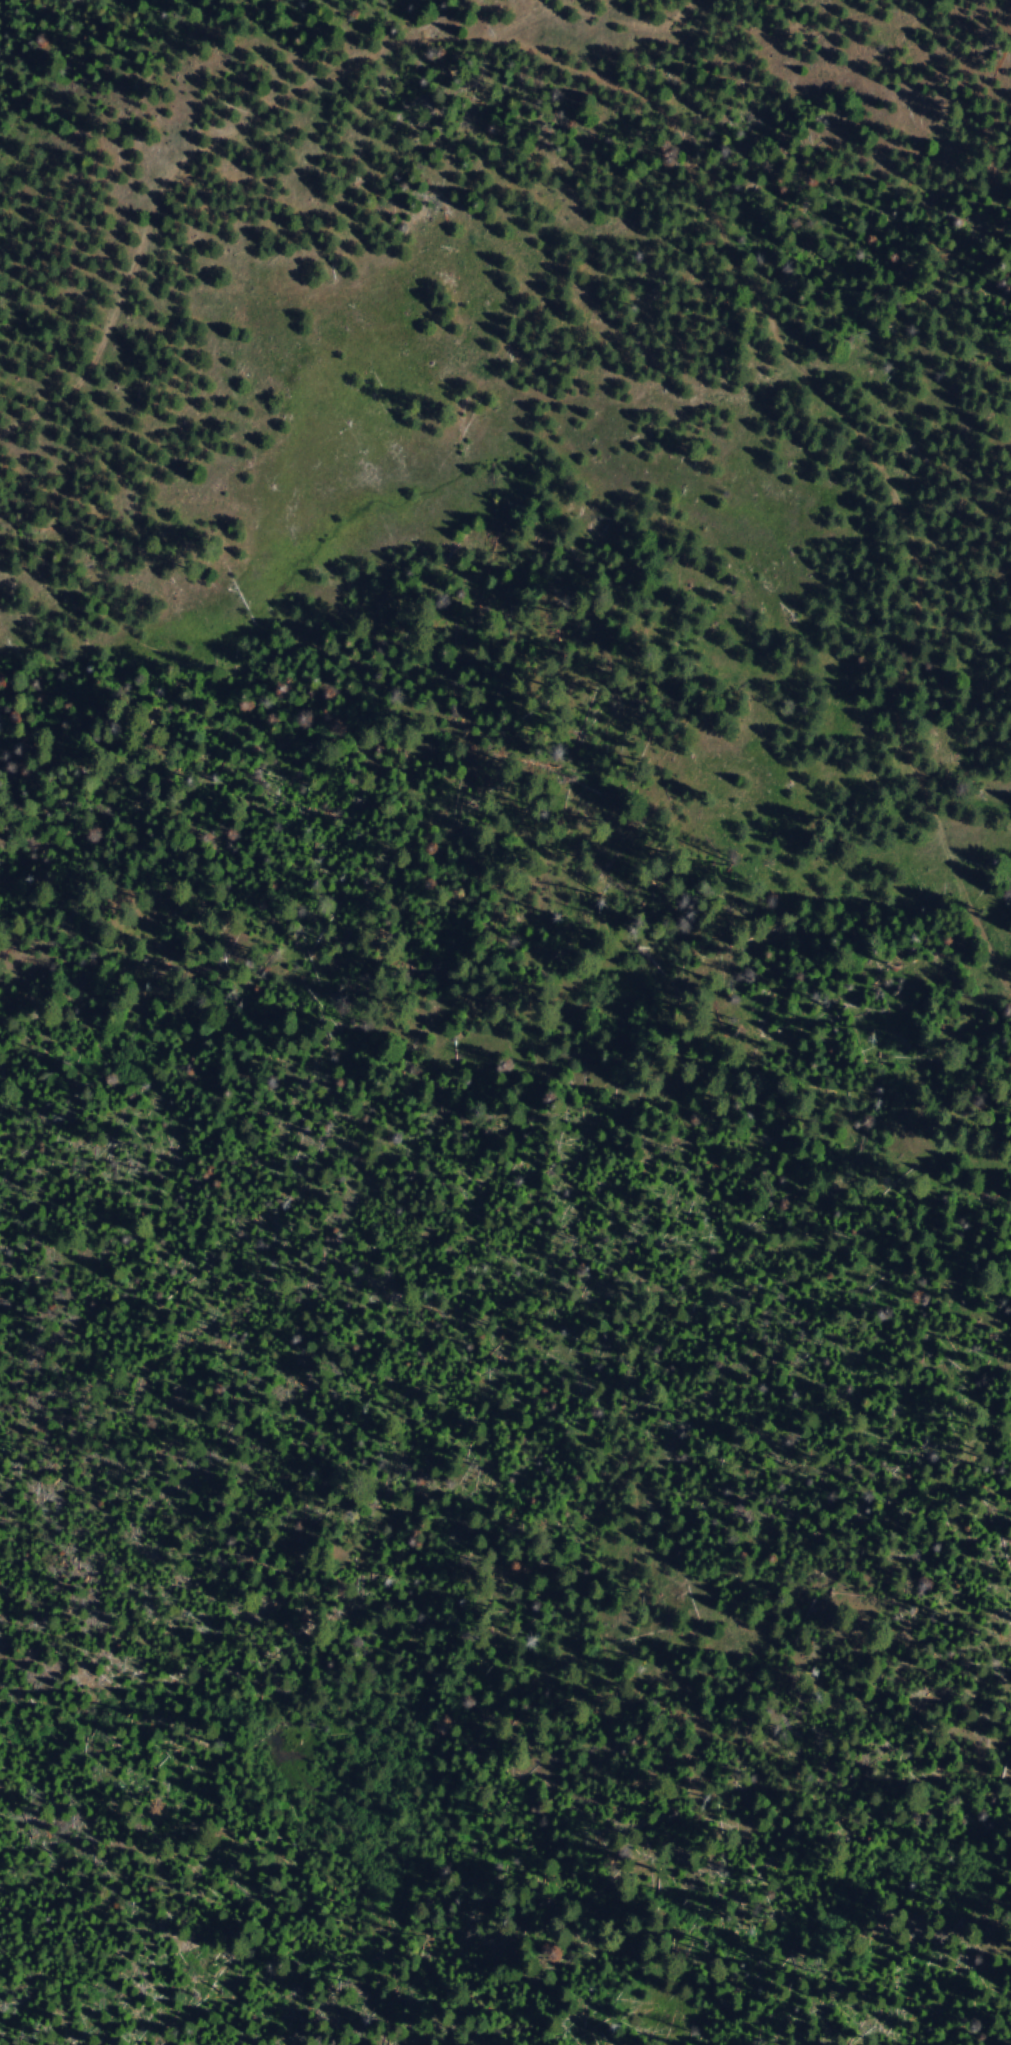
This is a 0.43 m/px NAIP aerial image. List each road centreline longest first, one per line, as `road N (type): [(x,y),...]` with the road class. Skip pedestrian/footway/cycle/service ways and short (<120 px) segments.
road 1 (track): [(1010,984),(987,957),(916,752),(885,459),(697,216),(652,122),(583,72),(484,42),(315,87),(162,190),(0,437)]
road 2 (track): [(484,42),(509,24),(550,20),(661,27),(677,0)]

